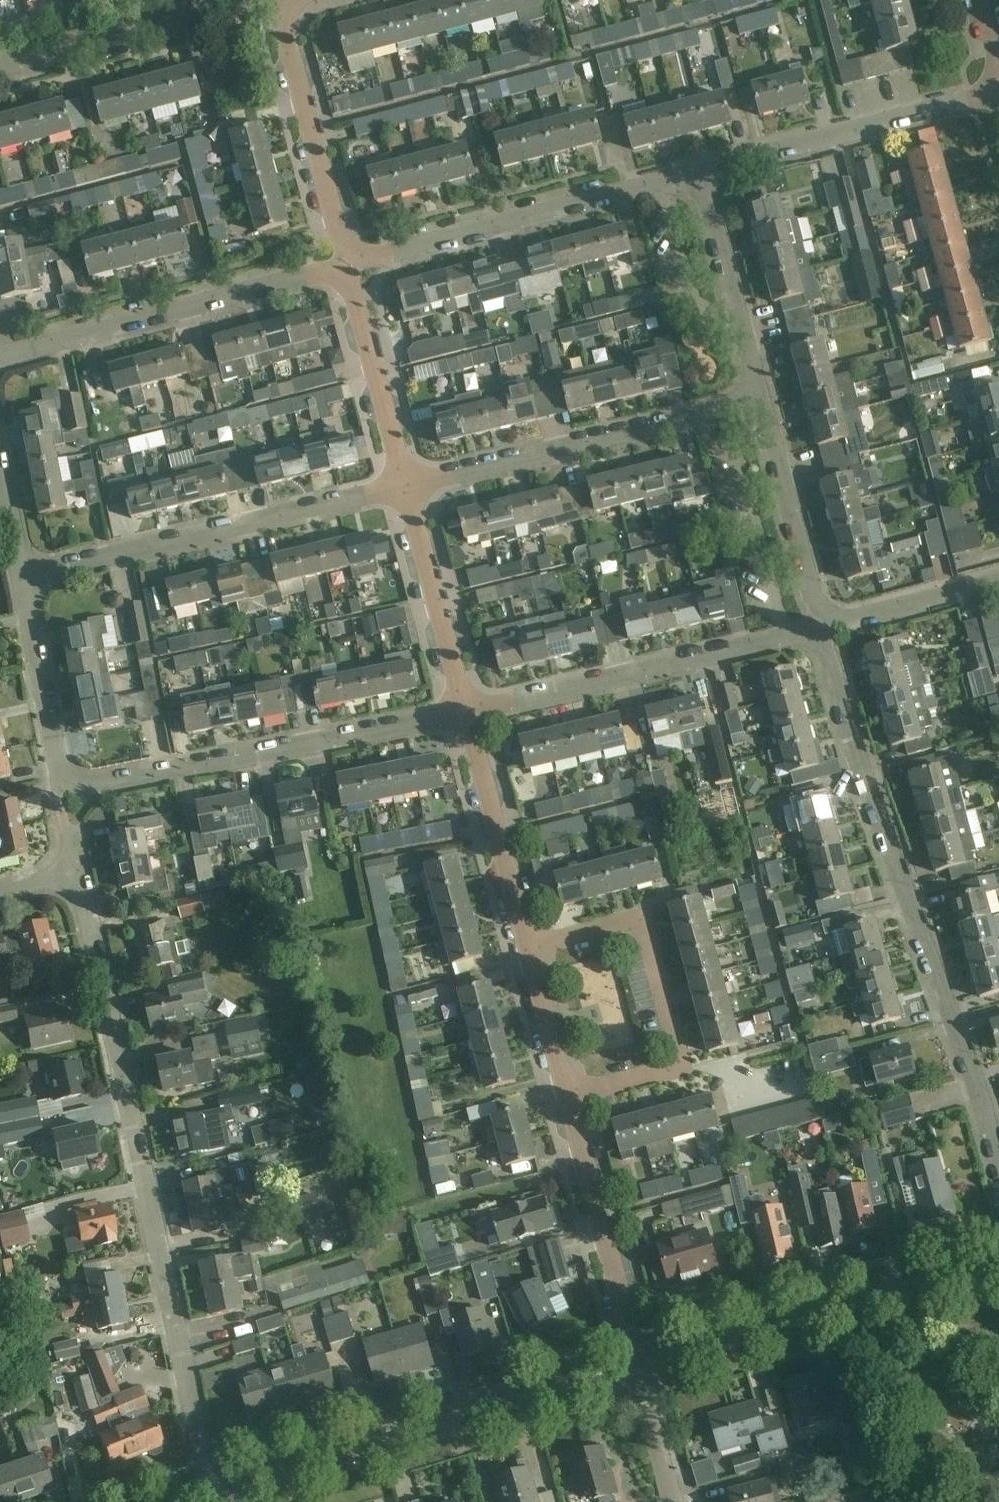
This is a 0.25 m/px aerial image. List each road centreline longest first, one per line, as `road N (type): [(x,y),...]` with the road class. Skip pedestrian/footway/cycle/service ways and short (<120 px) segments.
road 1 (residential): [(209,1495),(80,874)]
road 2 (residential): [(998,1167),(979,1086),(857,760),(827,654),(812,637),(784,634)]
road 3 (residential): [(226,1490),(309,1458),(642,1368)]
road 4 (residential): [(64,789),(471,712)]
road 5 (residential): [(24,579),(408,484)]
road 6 (residential): [(575,1097),(670,1069),(678,1056),(664,954),(650,927),(617,910),(530,923)]
road 7 (residential): [(642,1368),(928,1279),(998,1268)]
road 8 (residential): [(0,343),(312,272),(338,278)]
road 9 (residential): [(471,712),(784,634)]
road 10 (residential): [(704,168),(998,90)]
road 11 (residential): [(408,484),(703,413)]
road 12 (residential): [(358,249),(382,254),(638,185)]
road 13 (residential): [(642,1368),(575,1097)]
road 14 (residential): [(358,249),(338,227),(289,32),(296,0)]
road 15 (residential): [(235,0),(0,63)]
road 16 (residential): [(784,634),(739,459),(710,440),(703,413)]
road 17 (residential): [(471,712),(408,484)]
road 18 (residential): [(830,610),(811,592),(763,399)]
road 19 (residential): [(408,484),(358,300),(338,278)]
road 20 (residential): [(530,923),(471,712)]
road 21 (residential): [(64,789),(24,579)]
road 22 (residential): [(739,308),(679,317),(638,185)]
road 23 (residential): [(575,1097),(530,923)]
road 24 (residential): [(830,610),(852,619),(998,580)]
road 25 (residential): [(739,308),(704,168)]
road 26 (residential): [(674,1501),(642,1368)]

